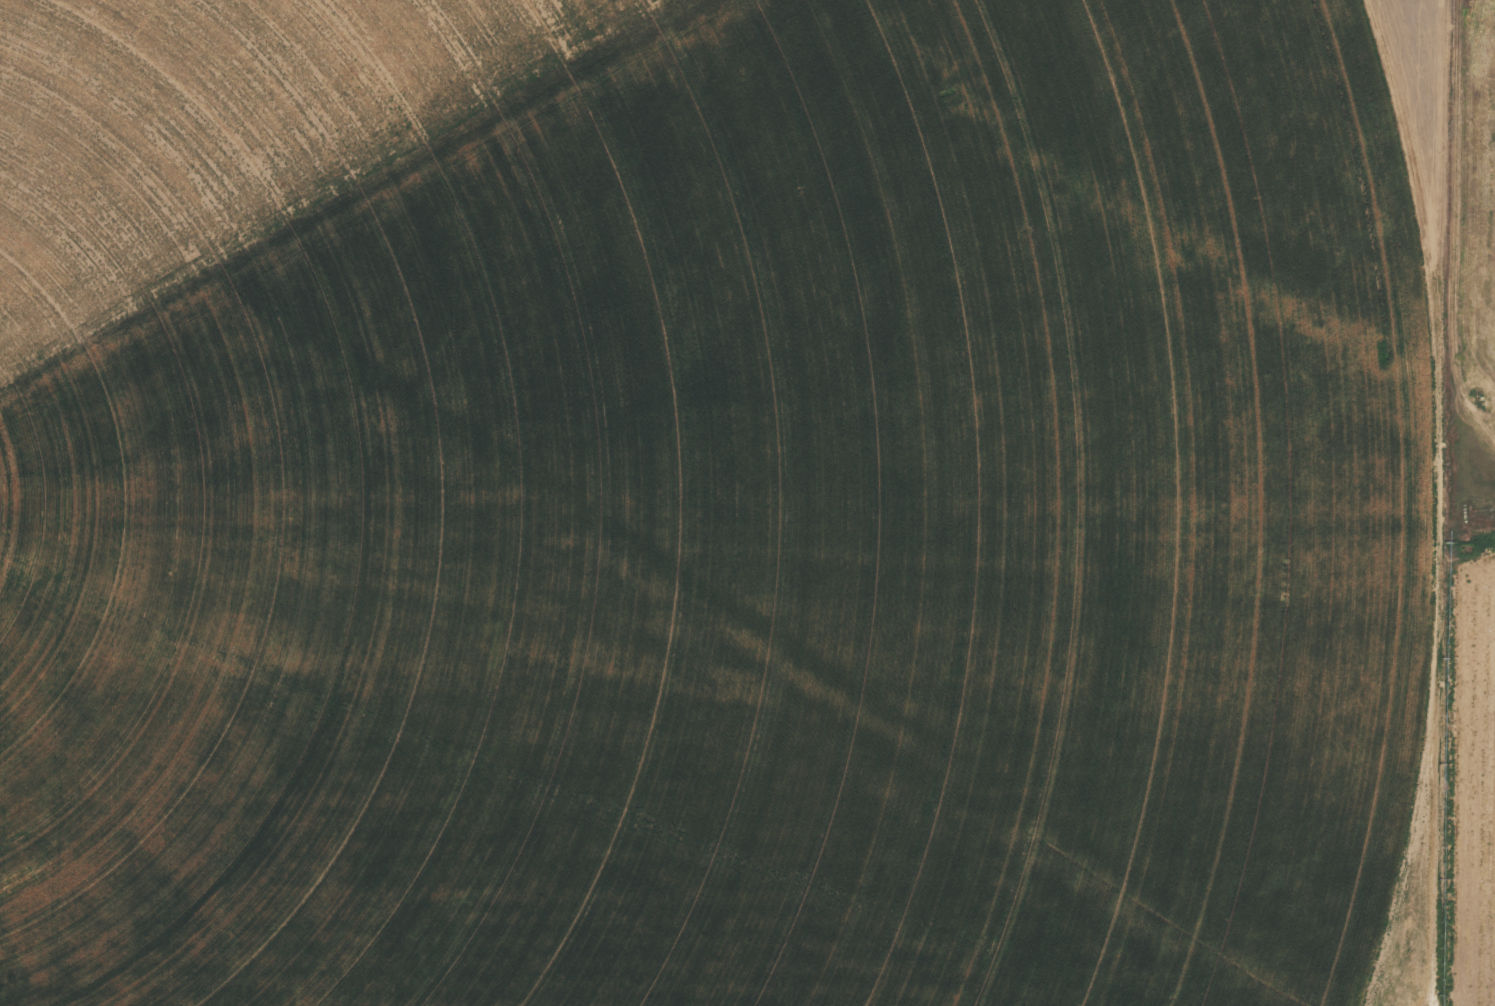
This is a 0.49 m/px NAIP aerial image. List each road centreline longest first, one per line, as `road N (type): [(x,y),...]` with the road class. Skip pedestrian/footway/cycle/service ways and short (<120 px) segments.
road 1 (residential): [(1403,1005),(1431,0)]

